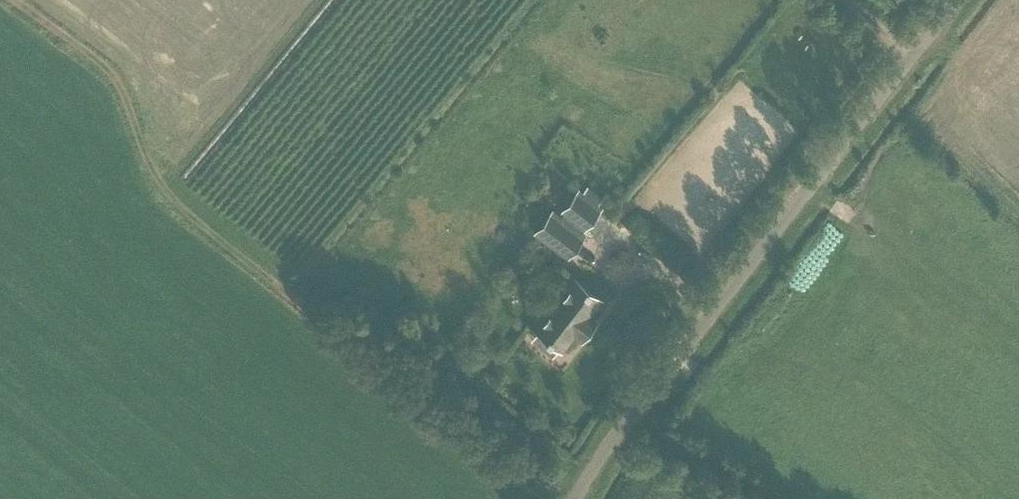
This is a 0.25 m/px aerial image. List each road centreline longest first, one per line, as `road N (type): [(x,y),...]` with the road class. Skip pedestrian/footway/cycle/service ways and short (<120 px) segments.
road 1 (track): [(554,498),(161,192),(115,81),(17,0)]
road 2 (unclassified): [(576,498),(956,0)]

